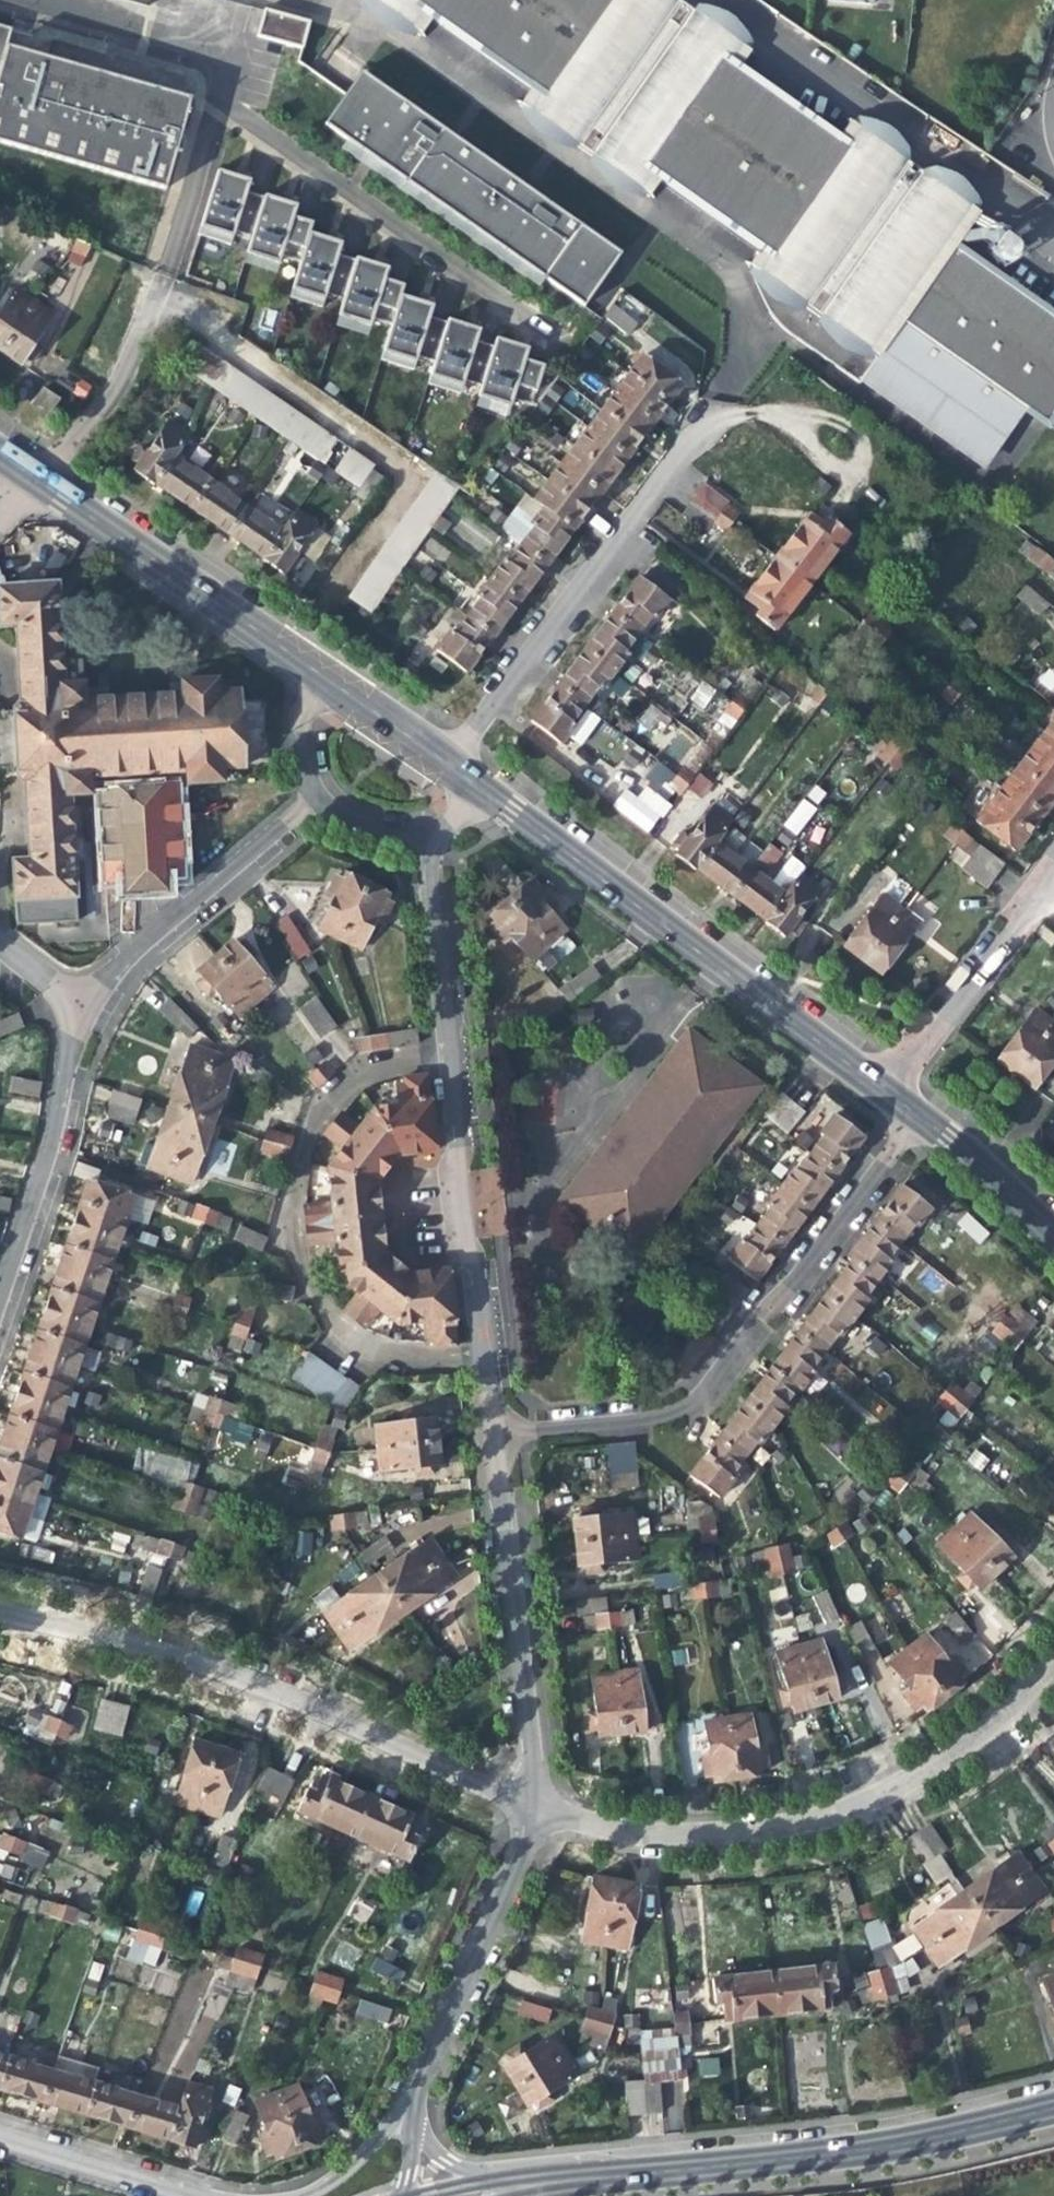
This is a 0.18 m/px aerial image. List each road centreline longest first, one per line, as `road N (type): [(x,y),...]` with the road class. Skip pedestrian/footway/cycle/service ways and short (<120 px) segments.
road 1 (residential): [(485,1426),(417,824)]
road 2 (residential): [(524,1801),(634,1829),(761,1824),(847,1803),(928,1756),(1004,1694),(1053,1638)]
road 3 (residential): [(912,1112),(693,1405),(646,1421),(485,1426)]
road 4 (residential): [(0,1610),(152,1646),(313,1706),(524,1801)]
road 5 (residential): [(480,791),(879,1091)]
road 6 (residential): [(1053,2107),(919,2142),(613,2177)]
road 7 (residential): [(24,465),(78,421),(110,378),(209,90)]
road 8 (residential): [(209,90),(555,338)]
road 9 (residential): [(524,1801),(485,1426)]
road 10 (residential): [(24,465),(324,679)]
road 11 (residential): [(314,786),(112,958),(79,1008)]
road 12 (residential): [(412,2096),(524,1801)]
road 13 (residential): [(879,1091),(1053,864)]
road 14 (residential): [(79,1008),(0,1274)]
road 15 (residential): [(613,2177),(551,2166),(464,2169),(422,2138),(412,2096)]
road 16 (residential): [(209,90),(220,77),(194,42),(44,0)]
road 17 (residential): [(0,2140),(184,2195)]
road 18 (residential): [(324,679),(480,791)]
road 19 (residential): [(912,1112),(1053,1240)]
road 20 (residential): [(298,2195),(349,2169),(412,2096)]

